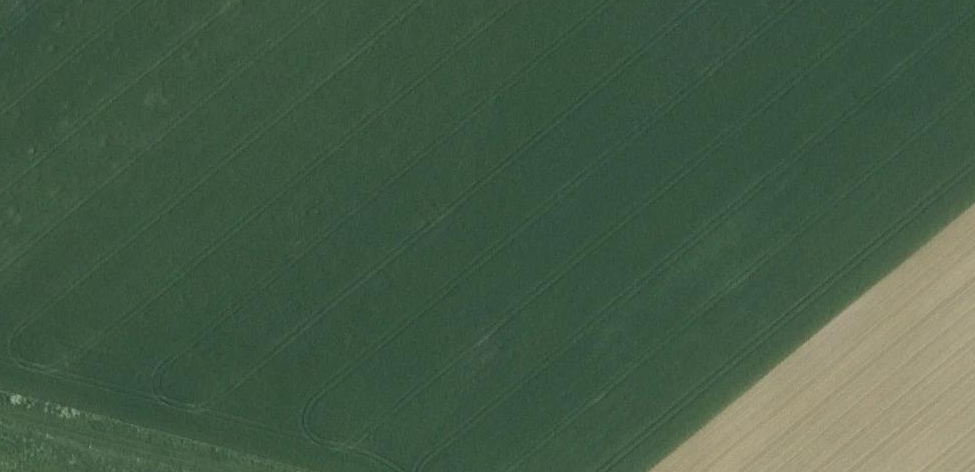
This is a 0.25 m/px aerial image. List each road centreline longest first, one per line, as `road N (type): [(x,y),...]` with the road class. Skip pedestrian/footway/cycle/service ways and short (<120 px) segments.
road 1 (track): [(240,471),(0,407)]

